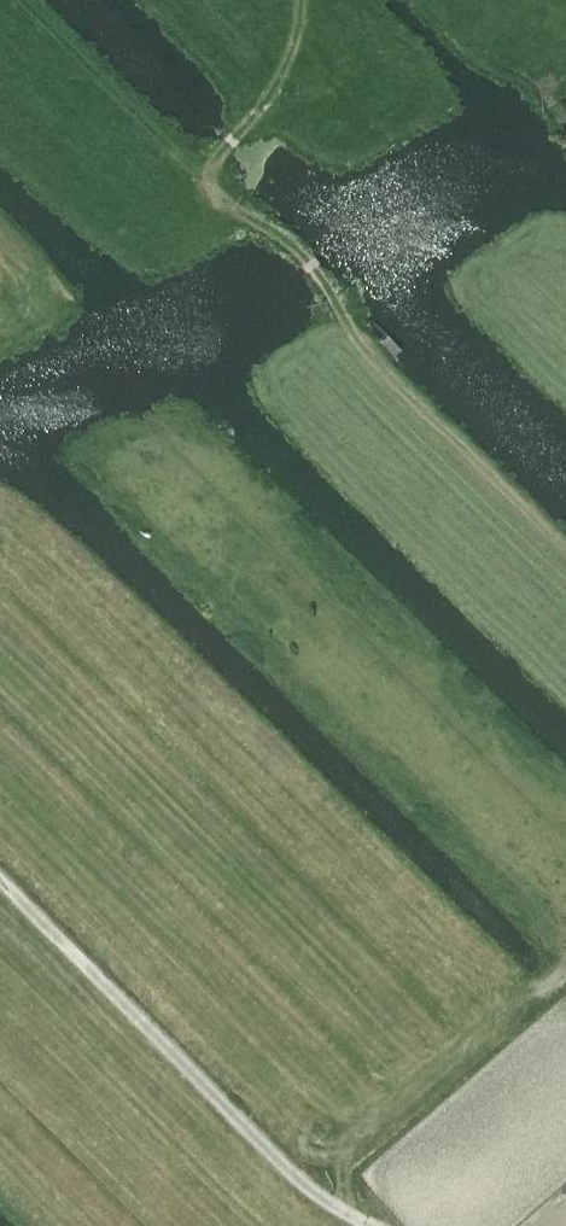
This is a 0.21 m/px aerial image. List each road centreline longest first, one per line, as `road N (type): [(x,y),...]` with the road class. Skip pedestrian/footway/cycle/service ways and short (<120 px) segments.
road 1 (track): [(565,550),(366,354),(305,256),(210,180),(27,0)]
road 2 (track): [(369,1225),(322,1198),(0,882)]

